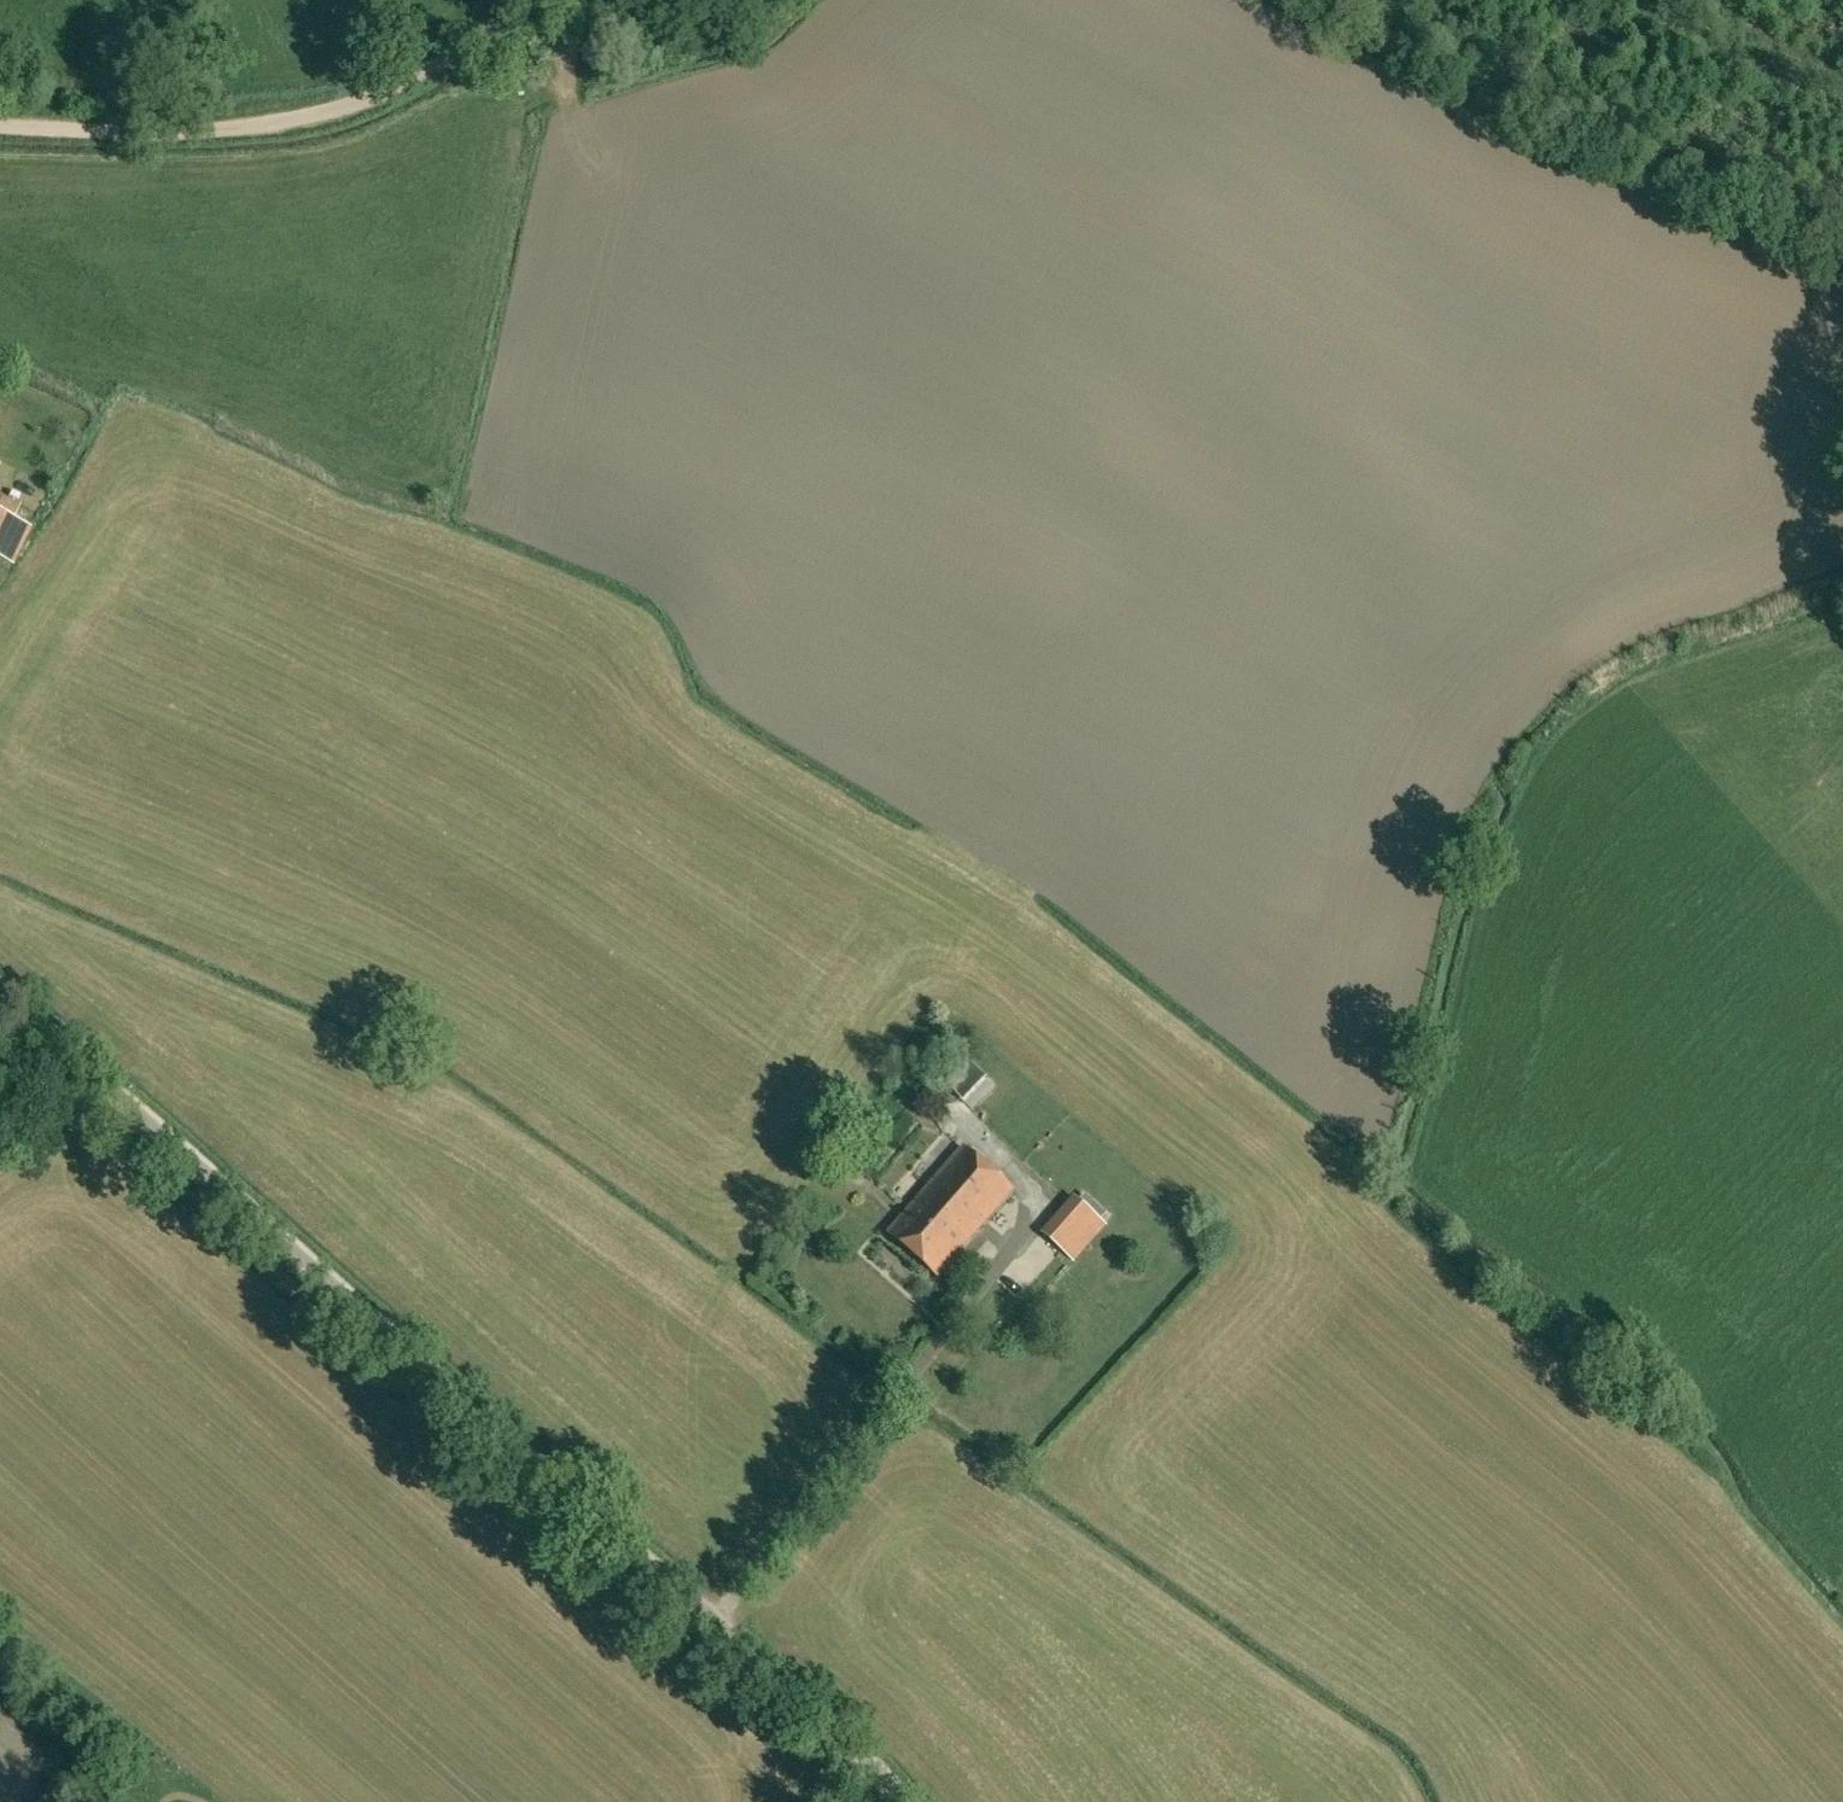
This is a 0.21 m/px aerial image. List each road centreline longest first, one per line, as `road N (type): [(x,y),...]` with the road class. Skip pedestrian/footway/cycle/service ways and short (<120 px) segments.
road 1 (unclassified): [(907,1801),(847,1728),(0,987)]
road 2 (track): [(548,0),(385,97),(315,119),(236,134),(0,131)]

